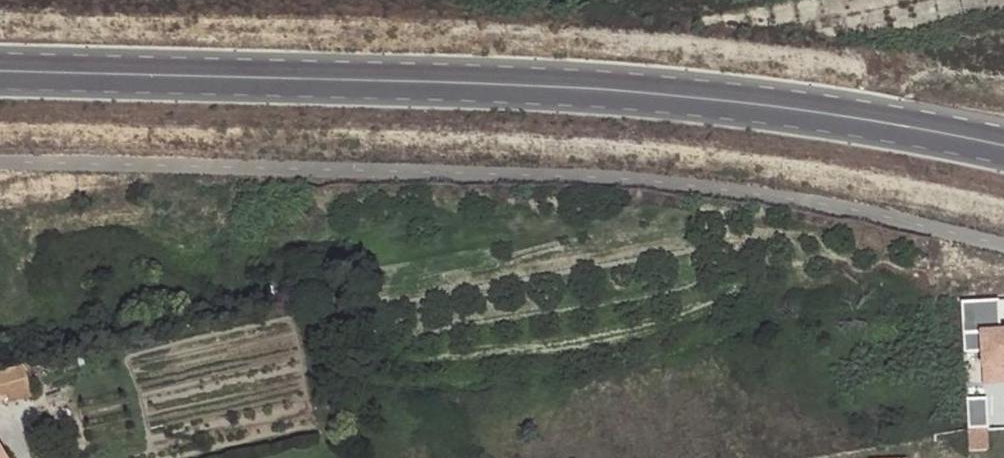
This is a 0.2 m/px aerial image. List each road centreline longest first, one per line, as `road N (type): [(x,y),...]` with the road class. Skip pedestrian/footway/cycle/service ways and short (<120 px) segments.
road 1 (tertiary): [(1003,147),(860,120),(611,92),(0,71)]

